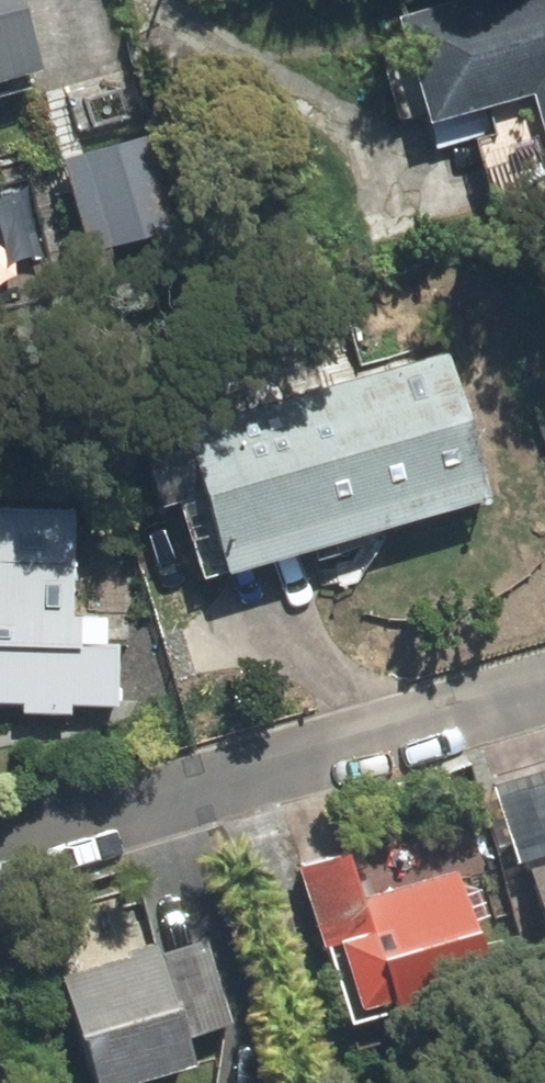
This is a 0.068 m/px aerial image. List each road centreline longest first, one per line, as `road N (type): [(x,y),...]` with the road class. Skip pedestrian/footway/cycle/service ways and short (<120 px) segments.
road 1 (residential): [(0,858),(544,696)]

